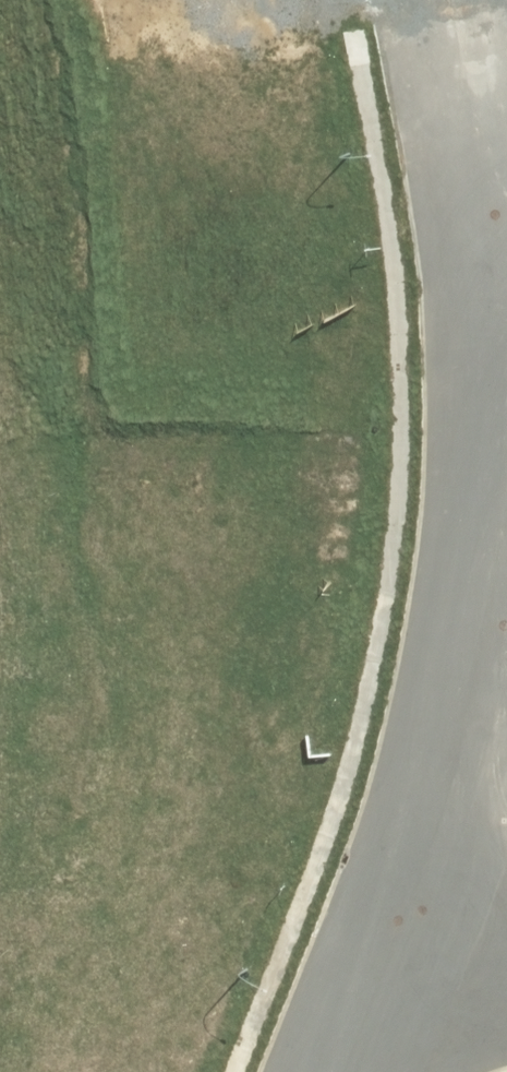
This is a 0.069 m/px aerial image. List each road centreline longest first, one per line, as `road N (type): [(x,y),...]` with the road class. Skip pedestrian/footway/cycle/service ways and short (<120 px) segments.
road 1 (residential): [(413,906),(506,506)]
road 2 (residential): [(499,250),(451,32)]
road 3 (residential): [(340,1071),(413,906)]

